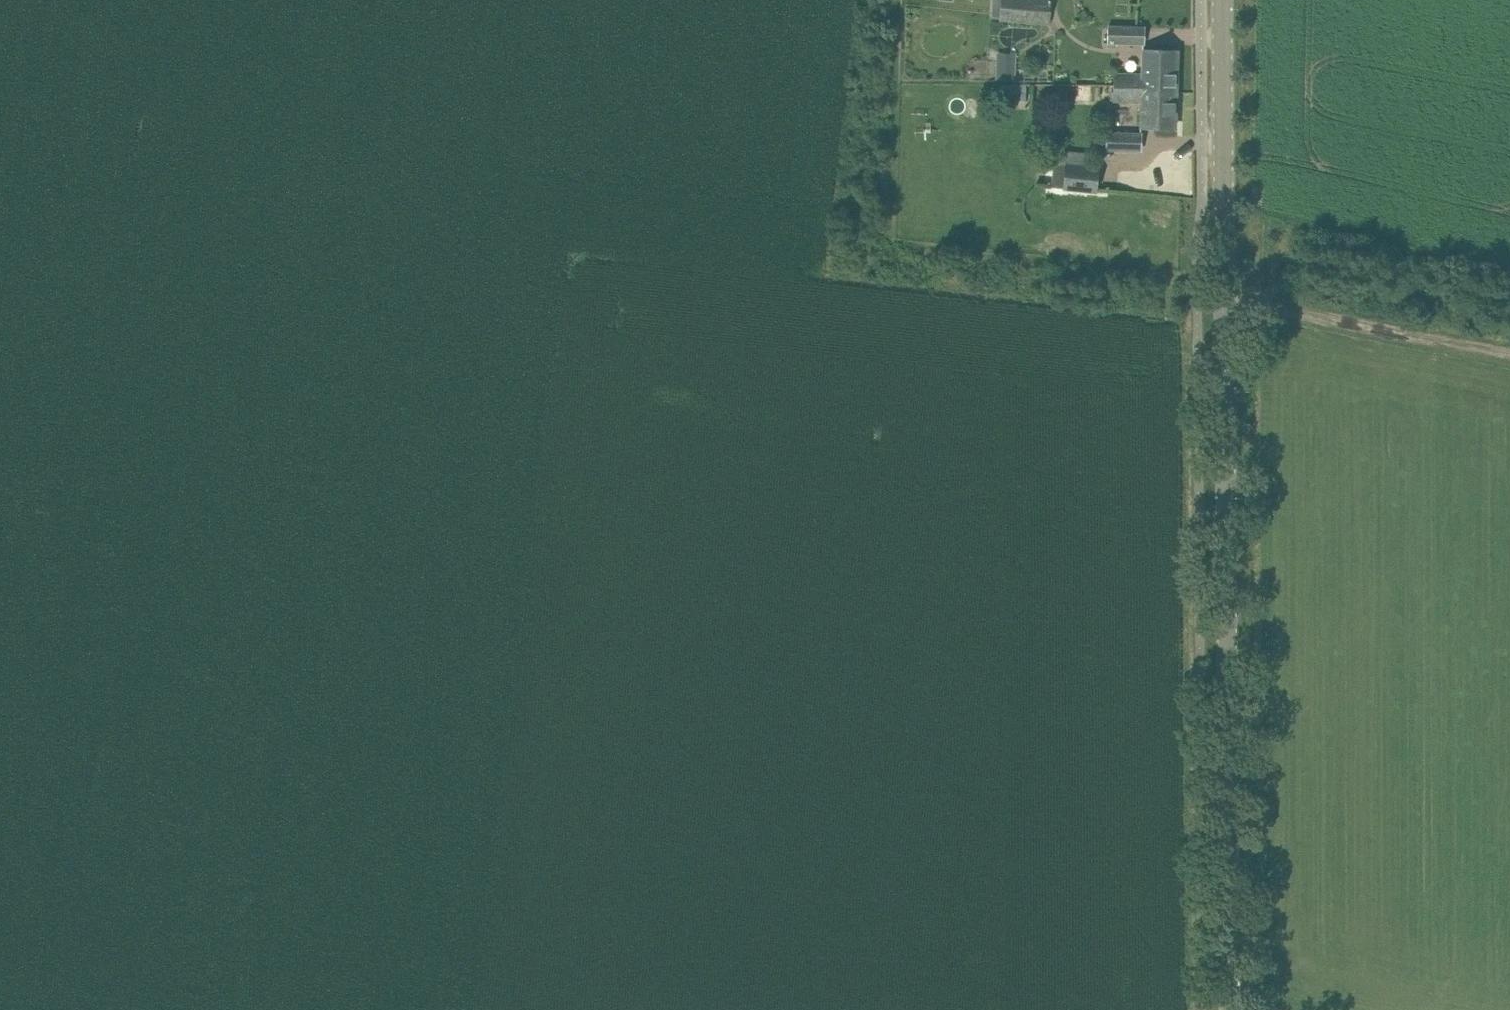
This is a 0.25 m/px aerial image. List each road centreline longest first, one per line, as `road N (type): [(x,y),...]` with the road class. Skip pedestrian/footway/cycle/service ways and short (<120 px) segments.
road 1 (tertiary): [(1230,1009),(1222,0)]
road 2 (track): [(1509,356),(1197,292)]

